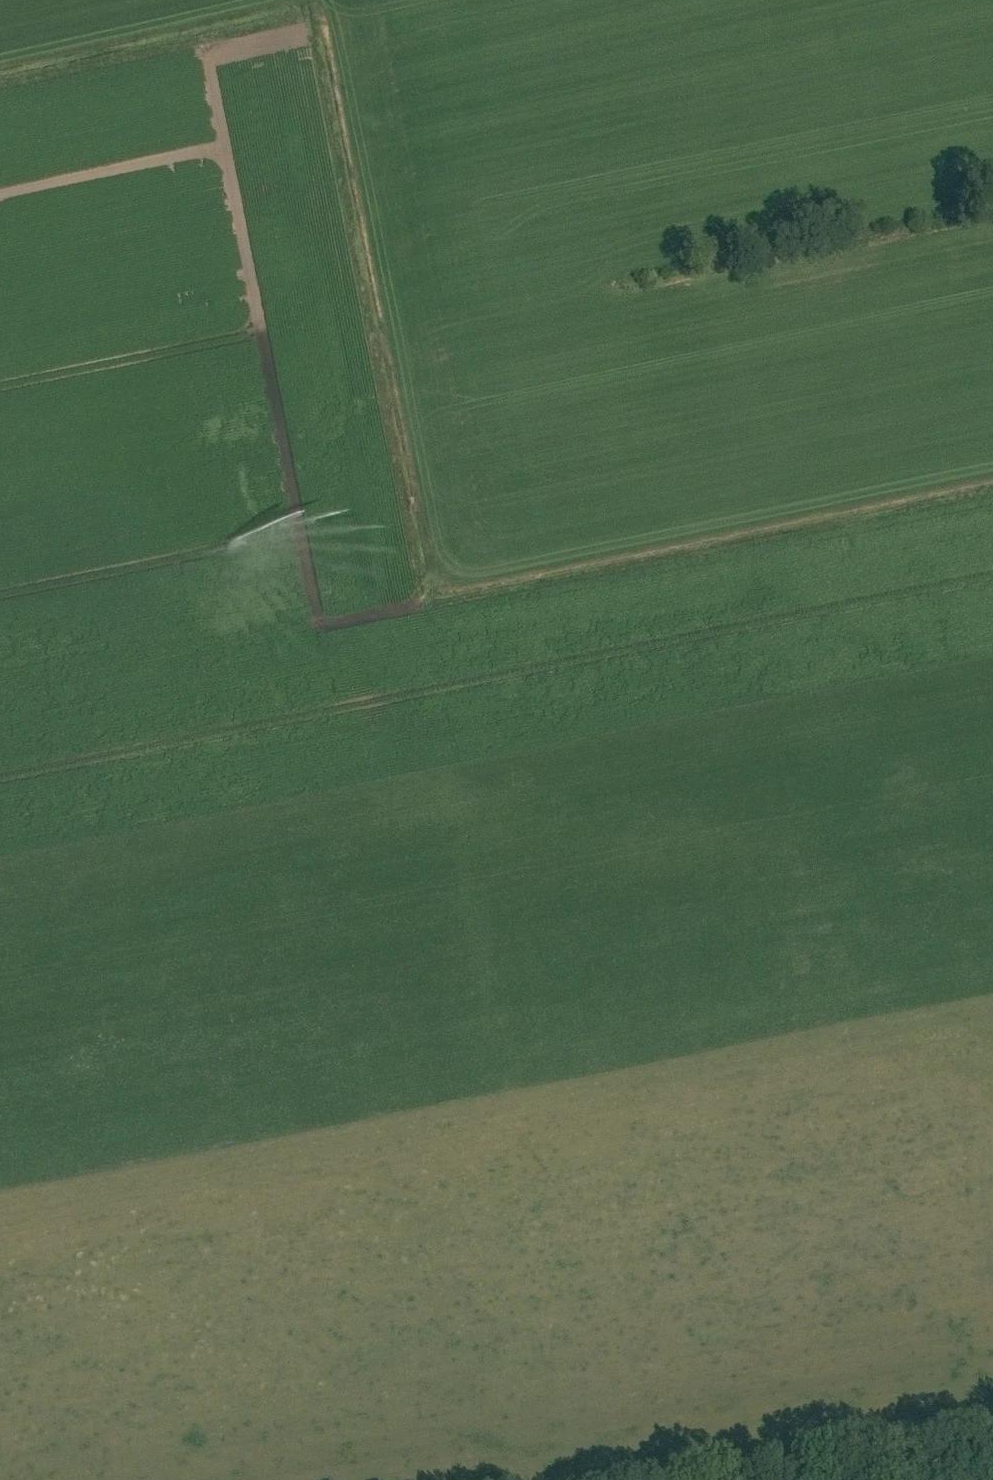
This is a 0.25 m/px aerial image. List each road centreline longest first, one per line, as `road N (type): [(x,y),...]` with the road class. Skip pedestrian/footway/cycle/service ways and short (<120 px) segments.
road 1 (tertiary): [(840,1479),(992,1456)]

